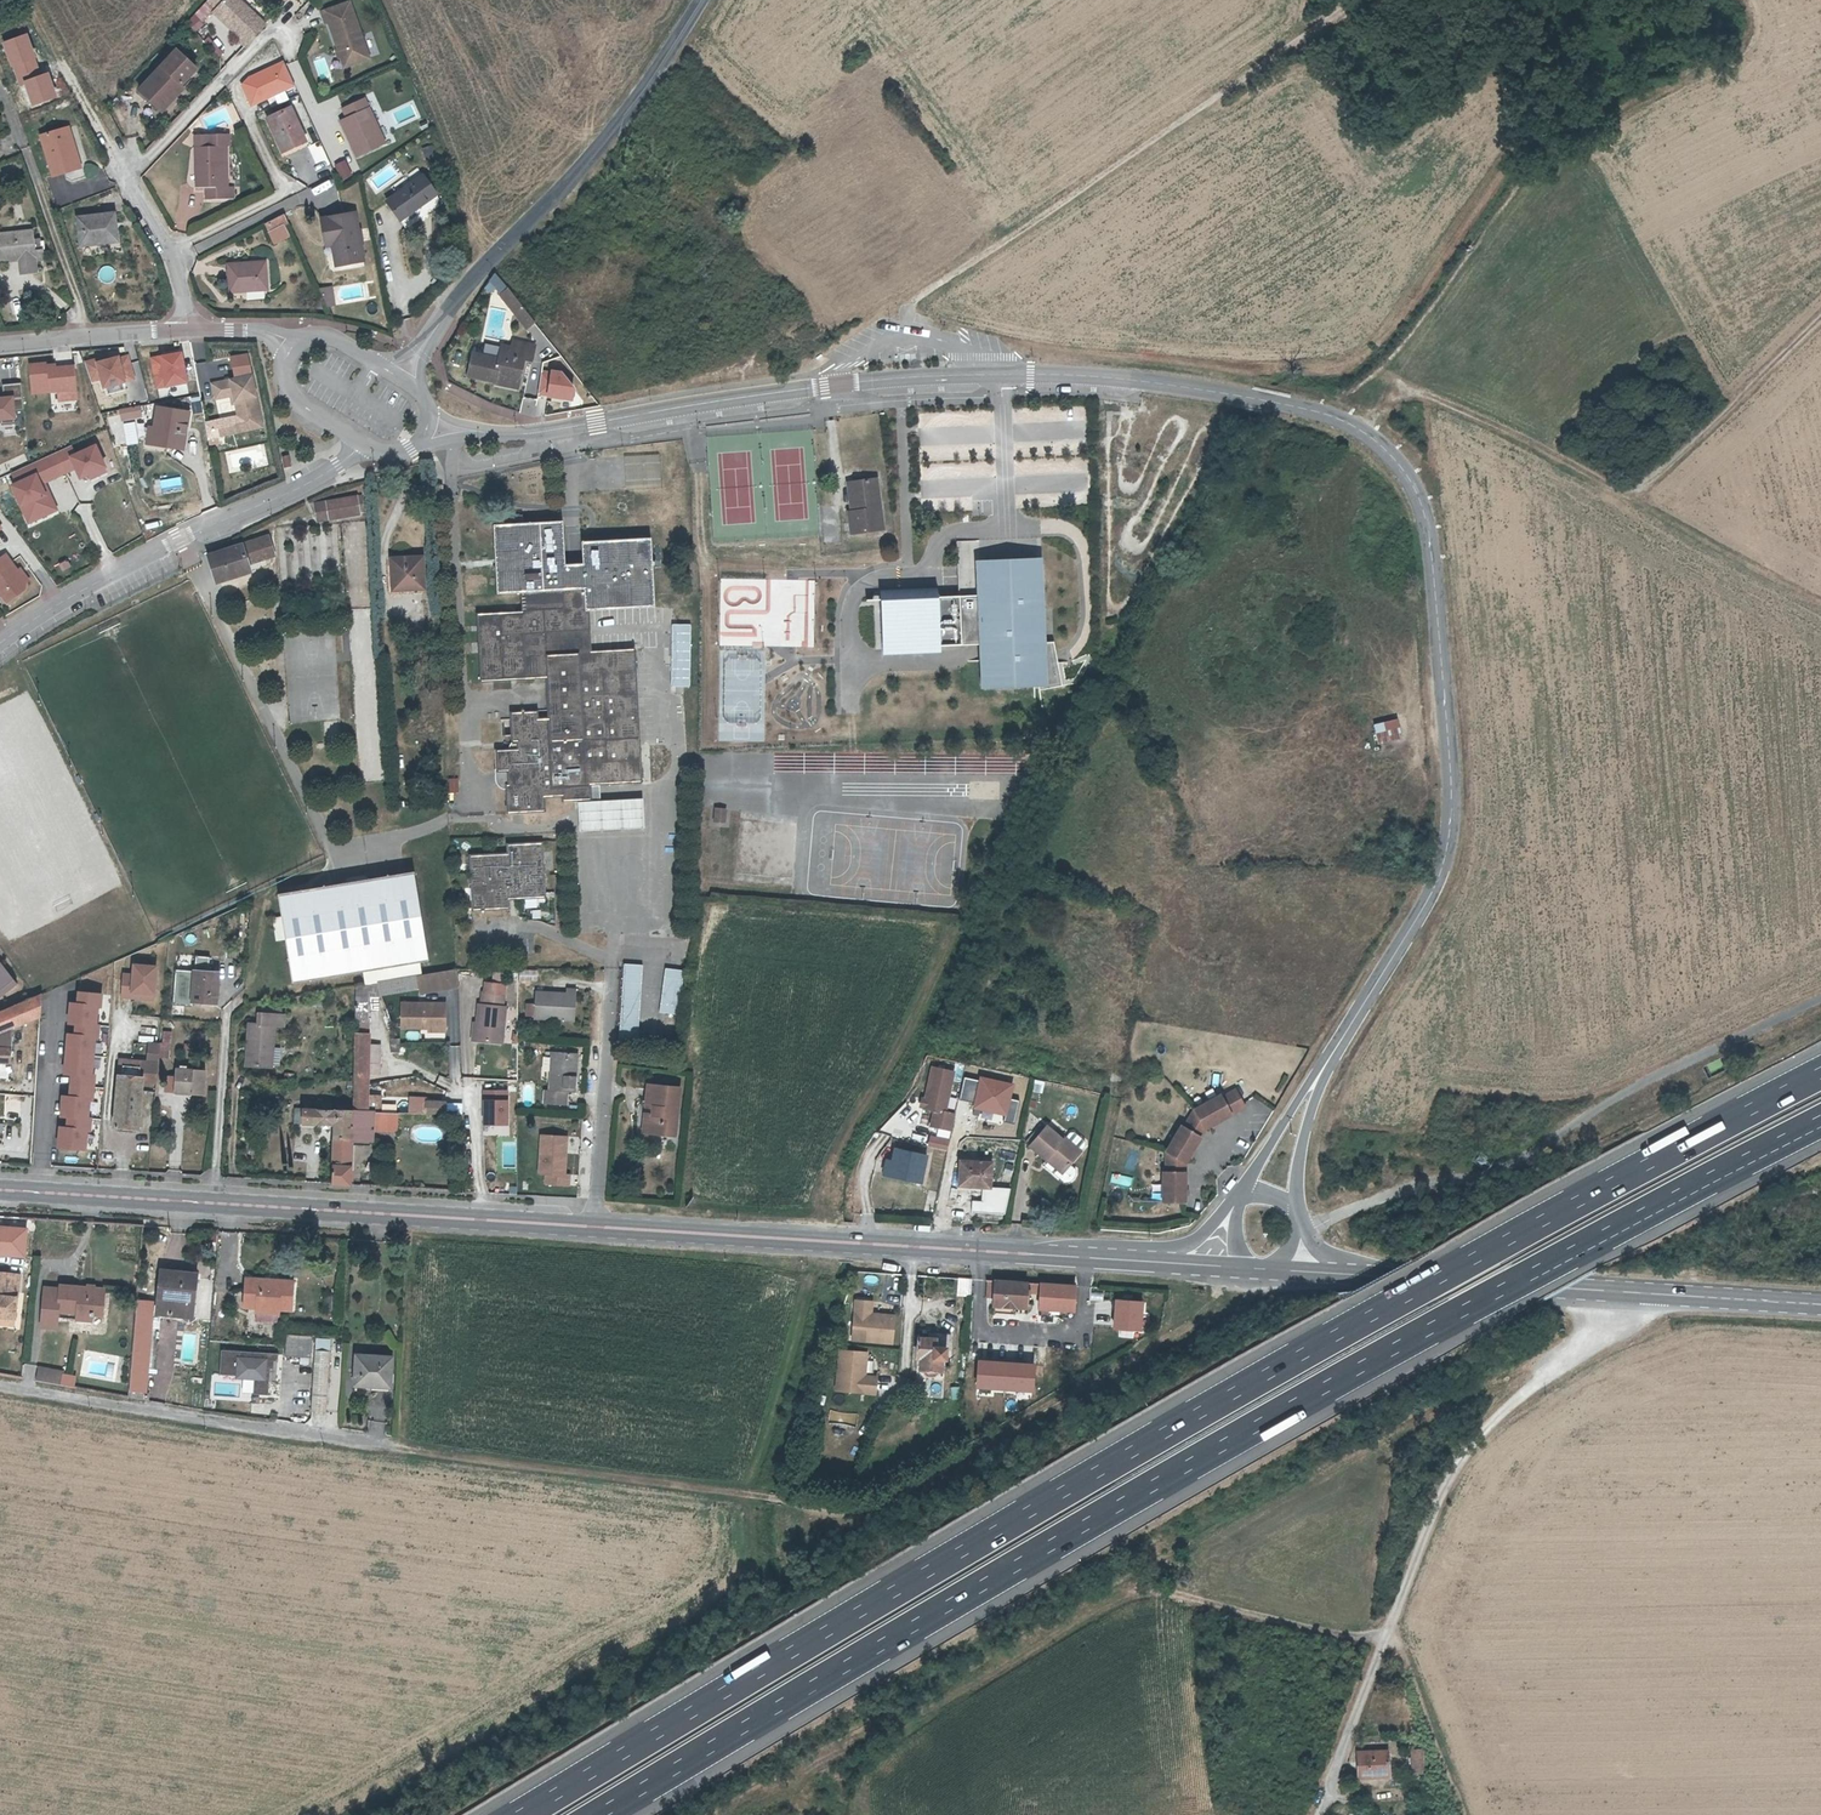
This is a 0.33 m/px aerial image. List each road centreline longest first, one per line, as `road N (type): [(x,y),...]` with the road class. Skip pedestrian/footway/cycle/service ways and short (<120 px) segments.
road 1 (tertiary): [(1313,1086),(1437,885),(1449,839),(1431,545),(1414,493),(1379,442),(1329,412),(1267,397),(1031,374),(839,384),(510,435)]
road 2 (motorway): [(1820,1073),(1202,1410),(518,1814)]
road 3 (motorway): [(593,1814),(1222,1442),(1820,1119)]
road 4 (primary): [(0,1190),(1057,1256)]
road 5 (track): [(389,1444),(821,1506),(908,1509),(1252,1302),(1285,1271)]
road 6 (track): [(1385,1634),(1149,1595),(1114,1600),(1029,1656),(817,1765),(755,1811)]
road 7 (track): [(906,329),(915,301),(1352,0)]
road 8 (track): [(1364,433),(1396,398),(1424,394),(1615,486),(1641,485),(1820,320)]
road 9 (tertiary): [(399,377),(463,290),(608,142),(693,0)]
road 10 (primary): [(1356,1277),(1820,1303)]
road 11 (residential): [(0,641),(158,547),(343,460),(360,443)]
road 12 (residential): [(0,1387),(389,1444)]
road 13 (residential): [(191,330),(168,252),(126,175),(270,36),(284,38)]
road 14 (track): [(1391,1620),(1463,1814)]
road 15 (tertiary): [(1239,1195),(1189,1243),(1100,1246),(1057,1256)]
road 16 (primary): [(1057,1256),(1250,1269)]
road 17 (residential): [(191,330),(0,346)]
road 18 (track): [(665,49),(761,170)]
road 19 (tertiary): [(1300,1232),(1297,1190),(1313,1086)]
road 20 (tertiary): [(292,349),(283,379),(289,397),(360,443)]
road 21 (tertiary): [(1313,1086),(1239,1195)]
road 22 (tertiary): [(399,377),(336,340),(311,336),(292,349)]

